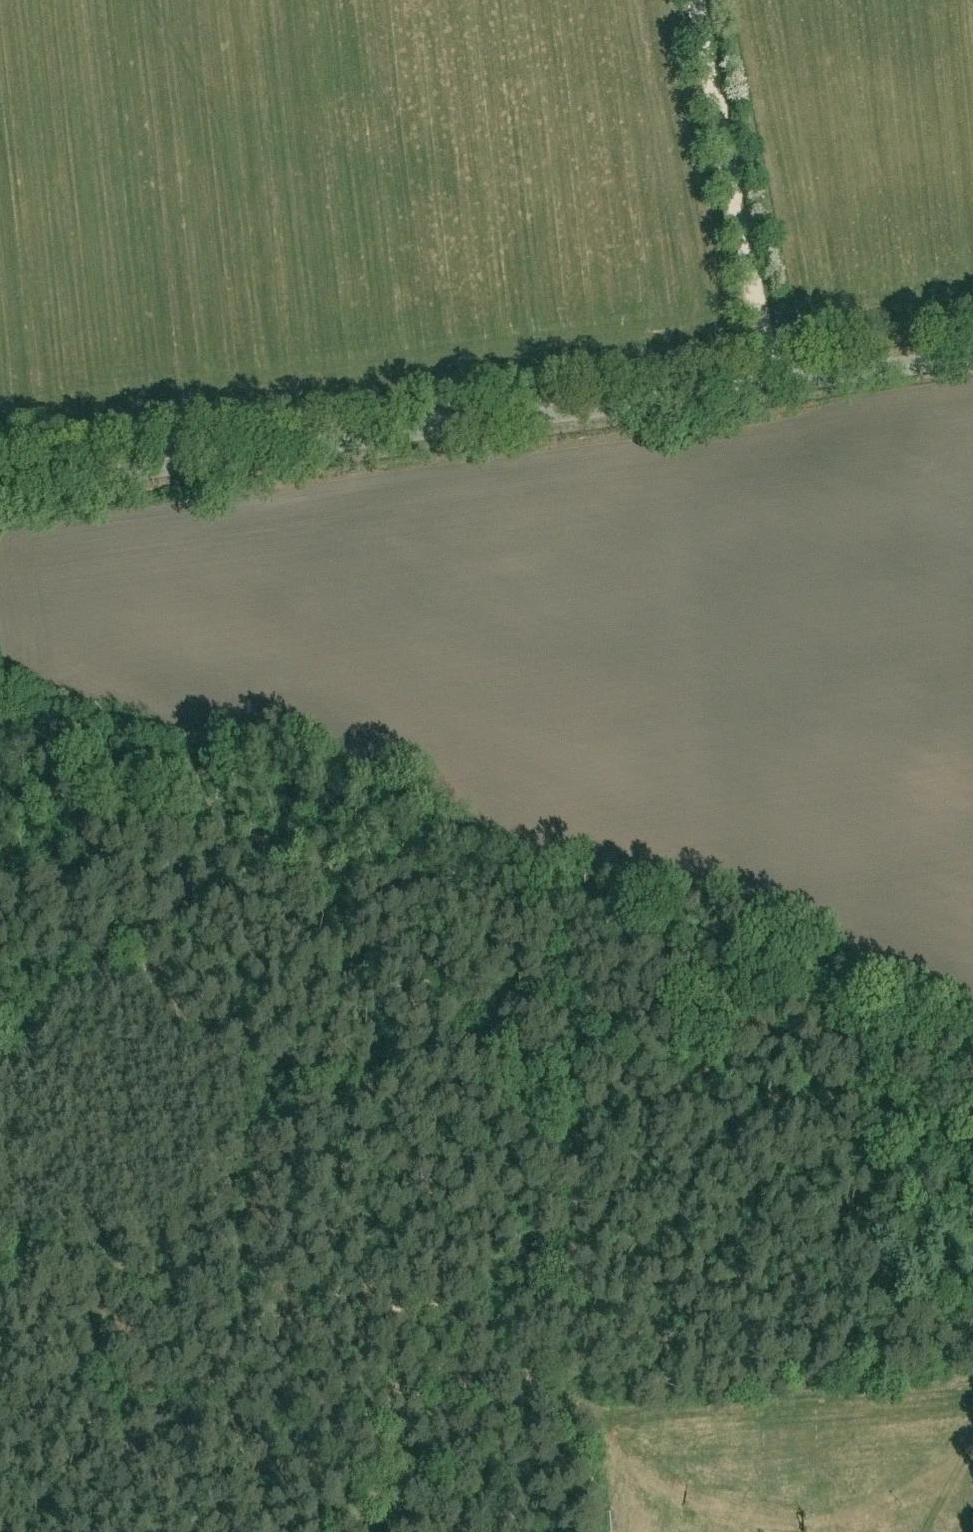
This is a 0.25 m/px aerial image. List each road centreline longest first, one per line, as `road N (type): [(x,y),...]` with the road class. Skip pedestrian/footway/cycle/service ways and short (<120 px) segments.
road 1 (unclassified): [(0,490),(972,355)]
road 2 (track): [(697,0),(773,382)]

